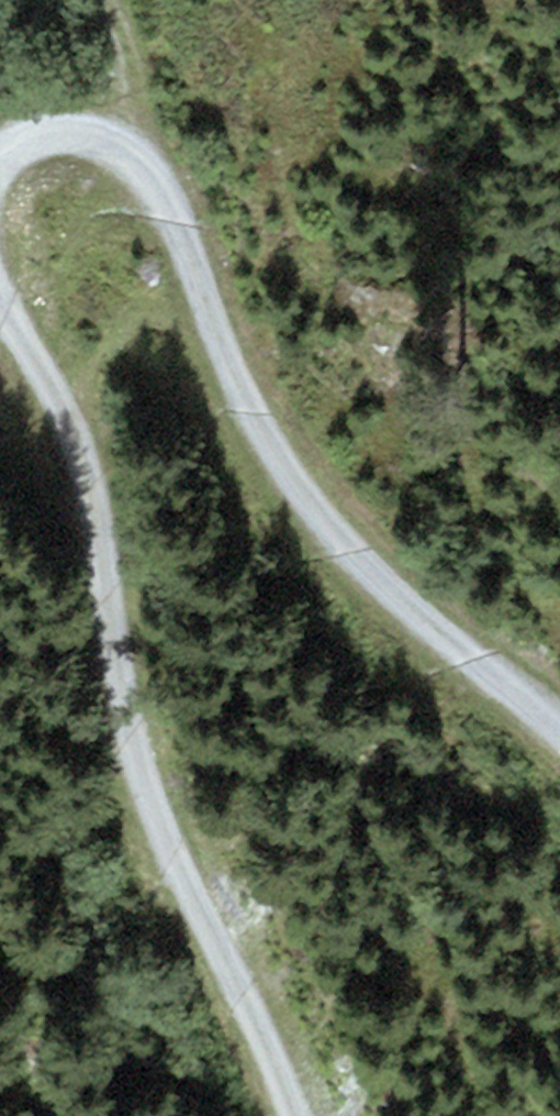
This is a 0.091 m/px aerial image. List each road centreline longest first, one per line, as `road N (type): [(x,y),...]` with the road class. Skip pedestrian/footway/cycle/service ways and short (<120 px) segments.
road 1 (track): [(294,1115),(226,945),(164,824),(140,752),(87,449),(0,286)]
road 2 (track): [(0,164),(37,135),(75,127),(109,132),(138,155),(167,198),(264,421),(319,510),(559,724)]
road 3 (track): [(108,0),(136,72),(109,132)]

